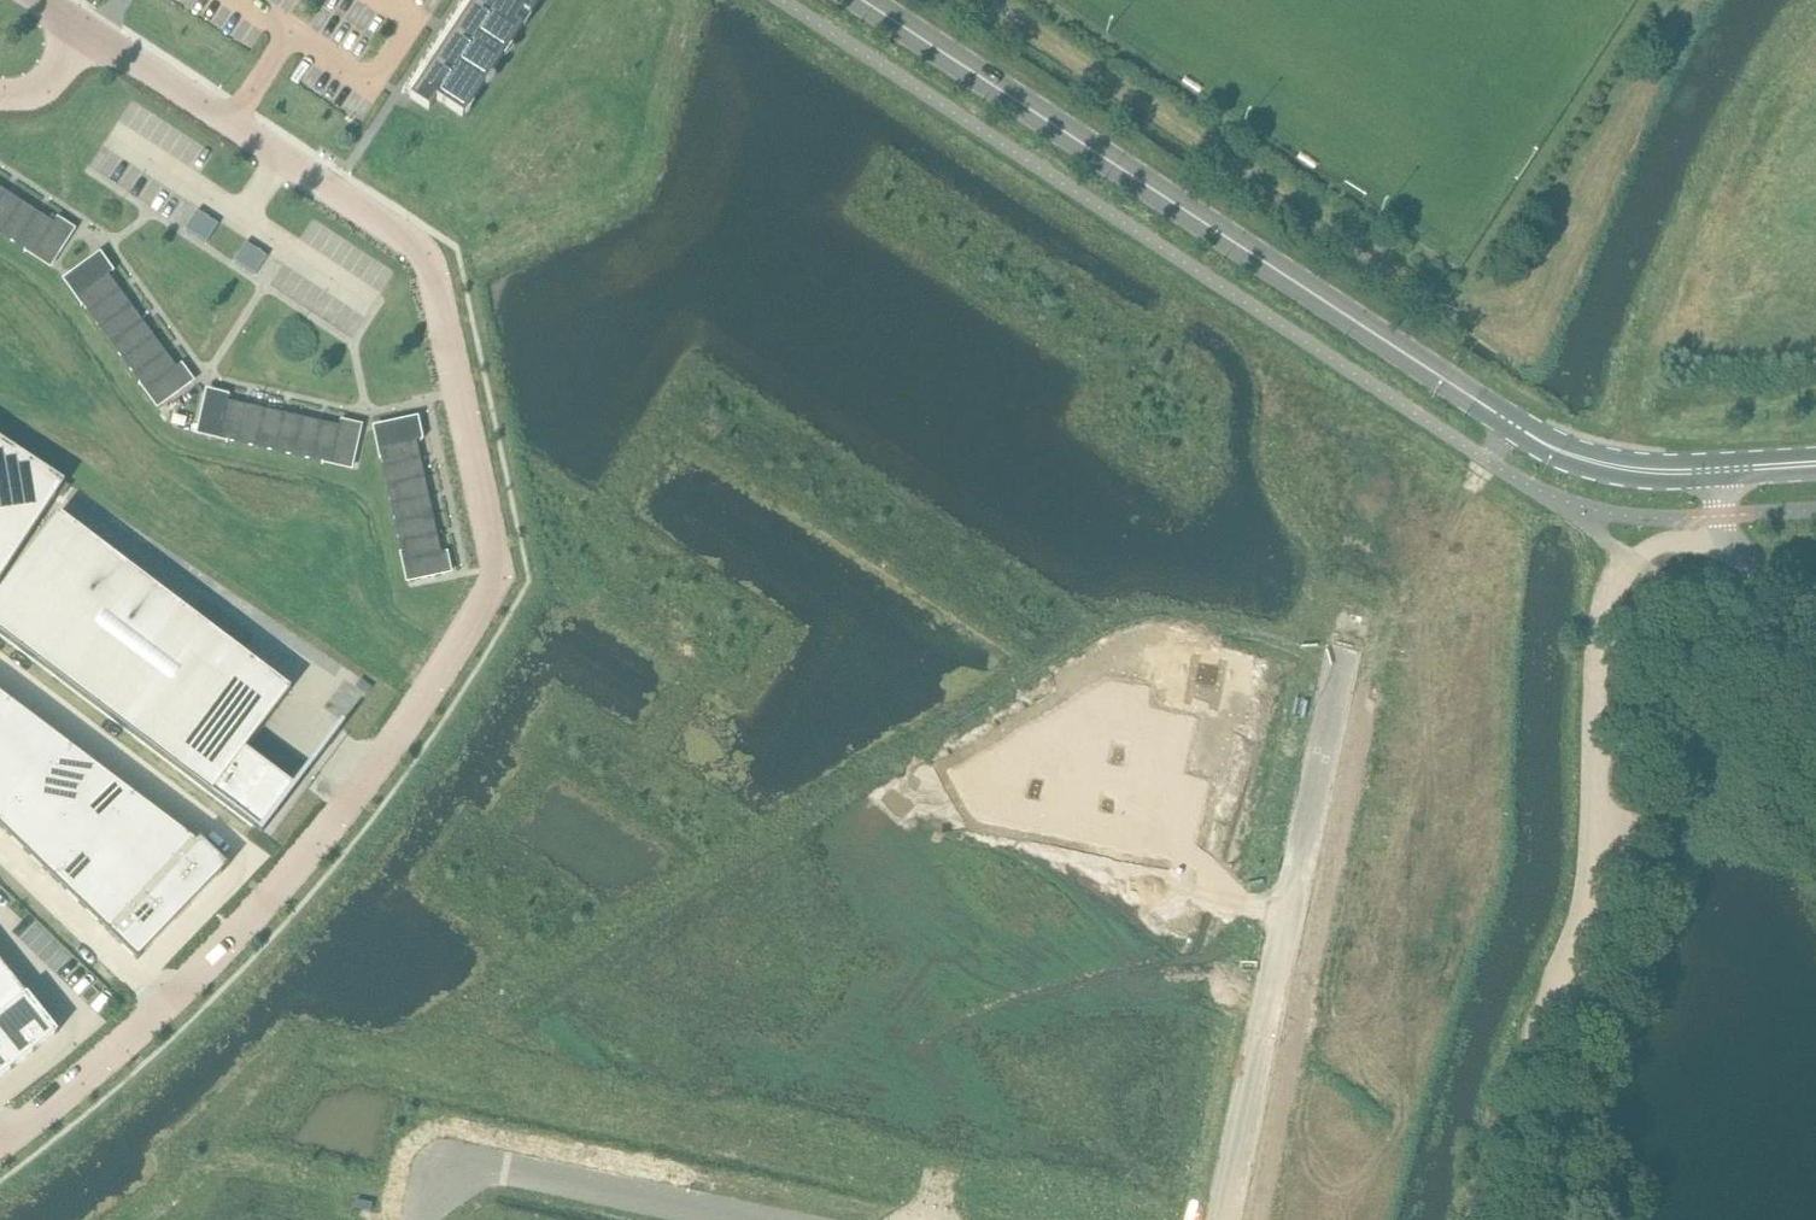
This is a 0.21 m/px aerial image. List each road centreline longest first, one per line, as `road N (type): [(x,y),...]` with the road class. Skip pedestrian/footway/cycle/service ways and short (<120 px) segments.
road 1 (unclassified): [(500,577),(406,734),(311,852),(187,985),(0,1149)]
road 2 (unclassified): [(1221,1219),(1377,493)]
road 3 (residential): [(92,34),(426,254),(500,577)]
road 4 (tertiary): [(1347,365),(1301,285),(863,0)]
road 5 (track): [(1633,559),(1601,613),(1580,919),(1515,1044)]
road 6 (unclassified): [(754,1219),(491,1164),(467,1165),(430,1185),(417,1219)]
road 7 (tertiary): [(1710,470),(1620,467),(1461,432)]
road 8 (track): [(1515,1044),(1474,1219)]
road 9 (tertiary): [(1461,432),(1452,387),(1416,356),(1369,354),(1347,365)]
road 10 (tertiary): [(1347,365),(1330,382),(1318,428),(1336,471),(1377,493)]

